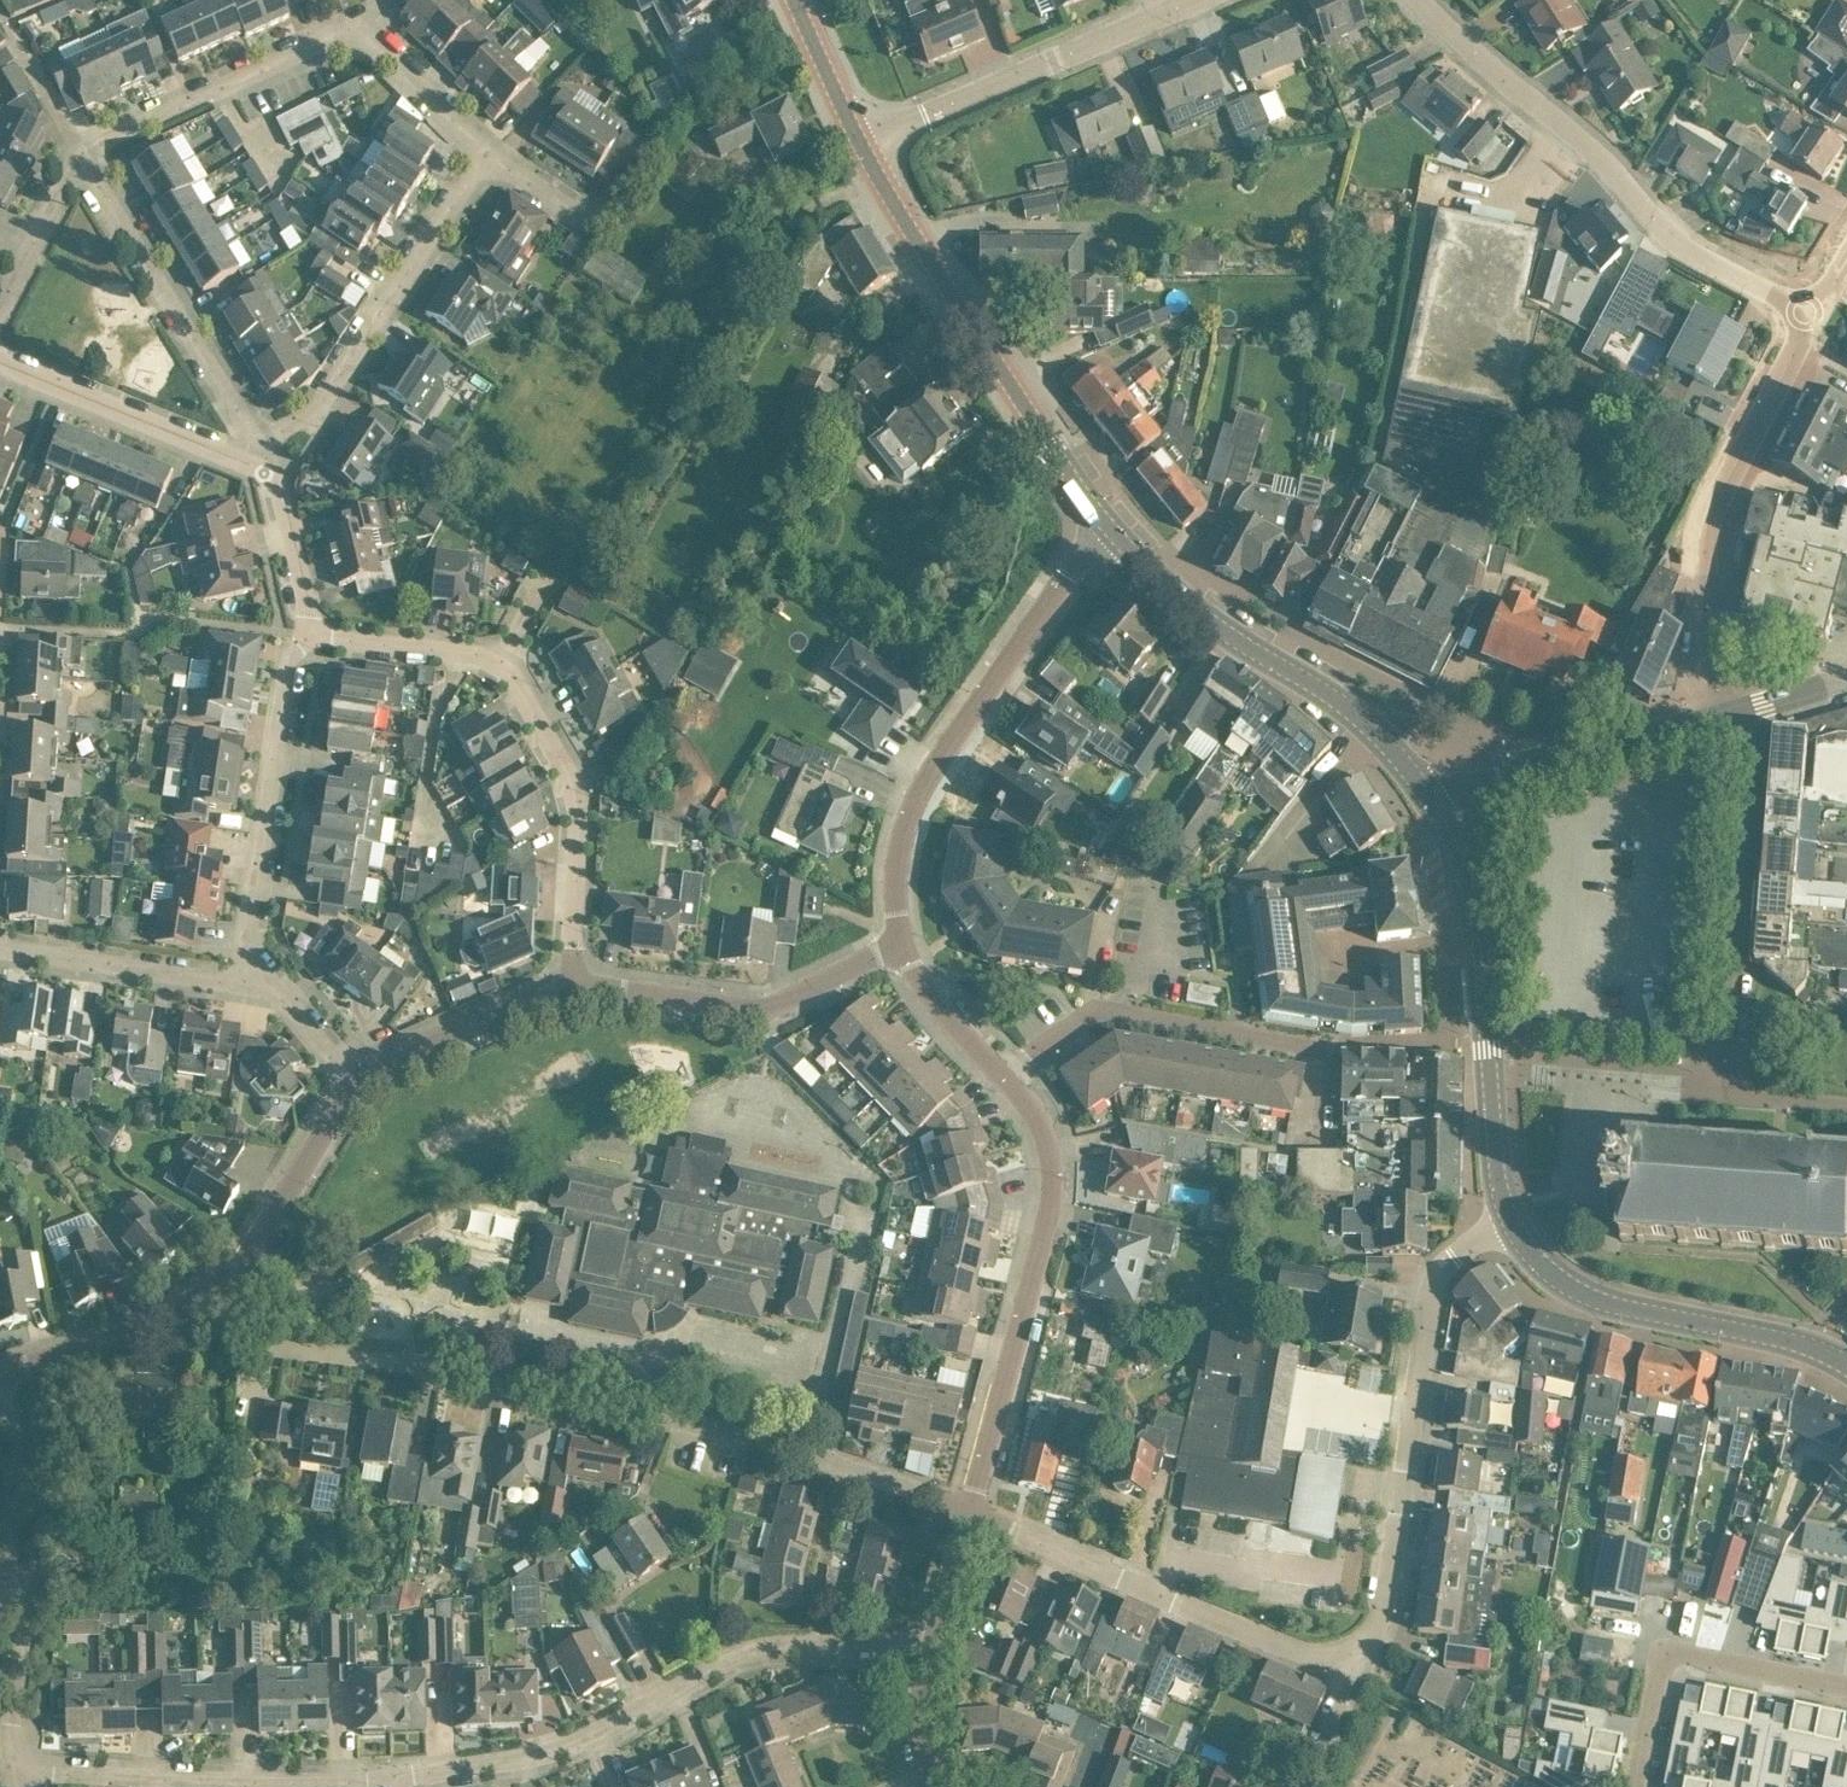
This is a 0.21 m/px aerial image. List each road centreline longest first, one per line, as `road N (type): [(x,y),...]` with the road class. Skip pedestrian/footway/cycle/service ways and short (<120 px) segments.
road 1 (residential): [(968,1513),(710,1418),(282,1348),(256,1332),(218,1288)]
road 2 (residential): [(393,1780),(511,1761),(584,1737),(743,1655),(925,1649)]
road 3 (residential): [(572,989),(575,800),(512,679),(498,663),(474,655),(310,635)]
road 4 (residential): [(1810,313),(1684,251),(1603,163),(1417,0)]
road 5 (residential): [(1343,1654),(1384,1613),(1431,1293),(1447,1264),(1509,1217)]
road 6 (residential): [(901,948),(905,847),(929,778),(1104,516)]
road 7 (residential): [(485,156),(399,59),(359,40),(332,40),(81,150)]
road 8 (residential): [(1007,1085),(1043,1124),(1058,1188),(968,1513)]
road 9 (secondary): [(1435,810),(1372,726),(1180,595),(1104,516)]
road 10 (secondary): [(858,144),(1031,419),(1104,516)]
road 11 (residential): [(1721,716),(1707,560),(1714,511),(1810,313)]
road 12 (secondary): [(1509,1217),(1491,1131),(1475,915),(1435,810)]
road 13 (residential): [(39,1779),(42,1479),(1,1379)]
road 14 (residential): [(1343,1654),(1303,1654),(968,1513)]
road 15 (residential): [(269,473),(309,428),(485,156)]
road 16 (residential): [(269,473),(81,150)]
road 17 (secondary): [(1830,1356),(1589,1298),(1553,1276),(1509,1217)]
road 18 (residential): [(245,983),(290,667),(310,635)]
road 19 (residential): [(39,1779),(393,1780)]
road 20 (residential): [(572,989),(762,1008),(901,948)]
road 21 (residential): [(858,144),(1171,12)]
road 22 (residential): [(1007,1085),(1108,1012),(1319,1048)]
road 23 (tertiary): [(1435,810),(1721,716)]
road 24 (residential): [(269,473),(0,363)]
road 25 (residential): [(245,983),(0,948)]
road 26 (residential): [(218,1288),(236,1272),(355,1086)]
road 27 (residential): [(355,1086),(394,1061),(572,989)]
road 28 (residential): [(1,1379),(142,1328),(218,1288)]
road 29 (residential): [(0,310),(81,150)]
road 30 (residential): [(901,948),(929,995),(1007,1085)]
road 31 (residential): [(310,635),(281,486),(269,473)]
road 32 (secondary): [(794,0),(858,144)]
road 33 (residential): [(355,1086),(272,988),(245,983)]
road 34 (residential): [(968,1513),(925,1649)]
road 35 (residential): [(1306,1786),(1344,1695),(1343,1654)]
road 36 (residential): [(925,1649),(943,1786)]
road 37 (tertiary): [(1846,679),(1721,716)]

